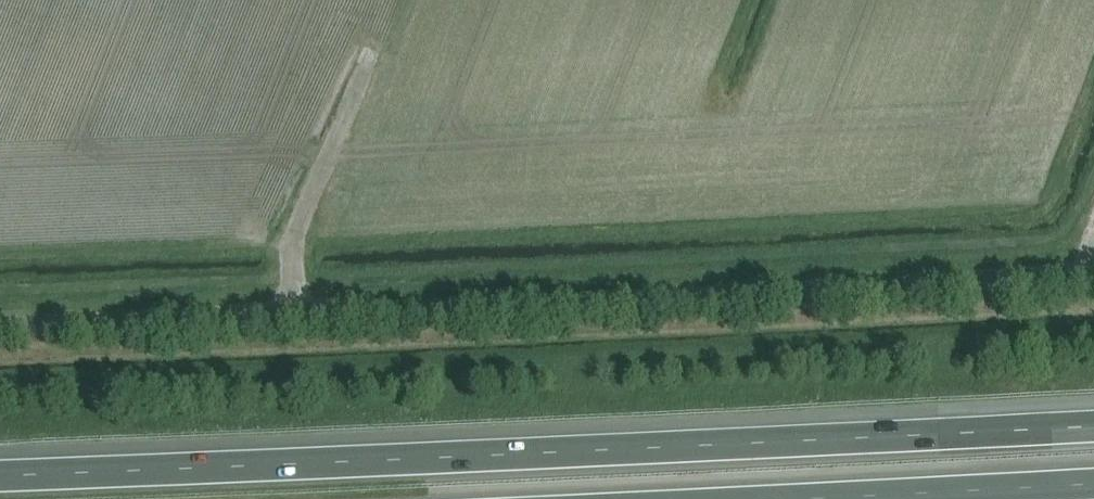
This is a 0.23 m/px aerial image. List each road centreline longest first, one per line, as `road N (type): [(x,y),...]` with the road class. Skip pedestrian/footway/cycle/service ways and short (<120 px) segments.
road 1 (unclassified): [(0,322),(746,294),(1093,272)]
road 2 (motorway): [(1093,425),(0,476)]
road 3 (motorway): [(788,498),(1093,483)]

